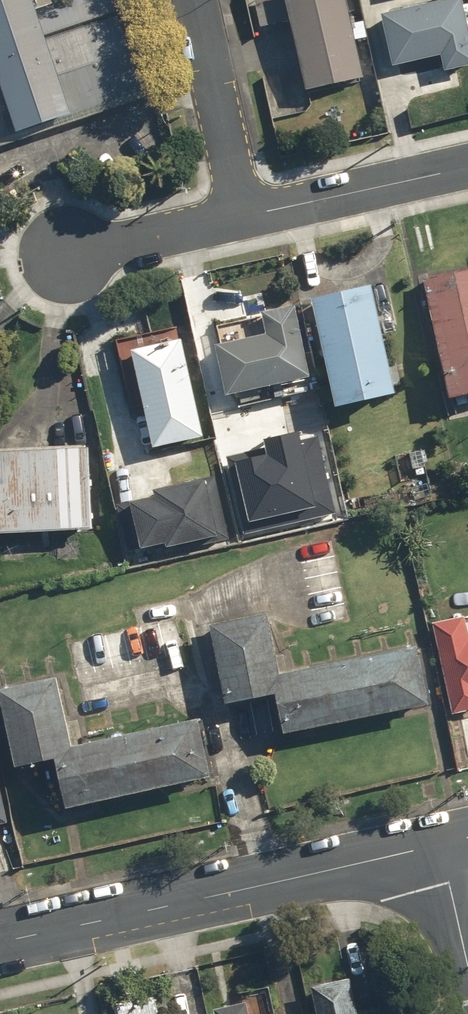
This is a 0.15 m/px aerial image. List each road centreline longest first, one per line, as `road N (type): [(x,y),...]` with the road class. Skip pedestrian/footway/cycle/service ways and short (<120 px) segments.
road 1 (residential): [(439,845),(0,940)]
road 2 (residential): [(467,162),(238,215)]
road 3 (residential): [(193,0),(238,215)]
road 4 (residential): [(238,215),(52,251)]
road 5 (residential): [(467,968),(439,845)]

